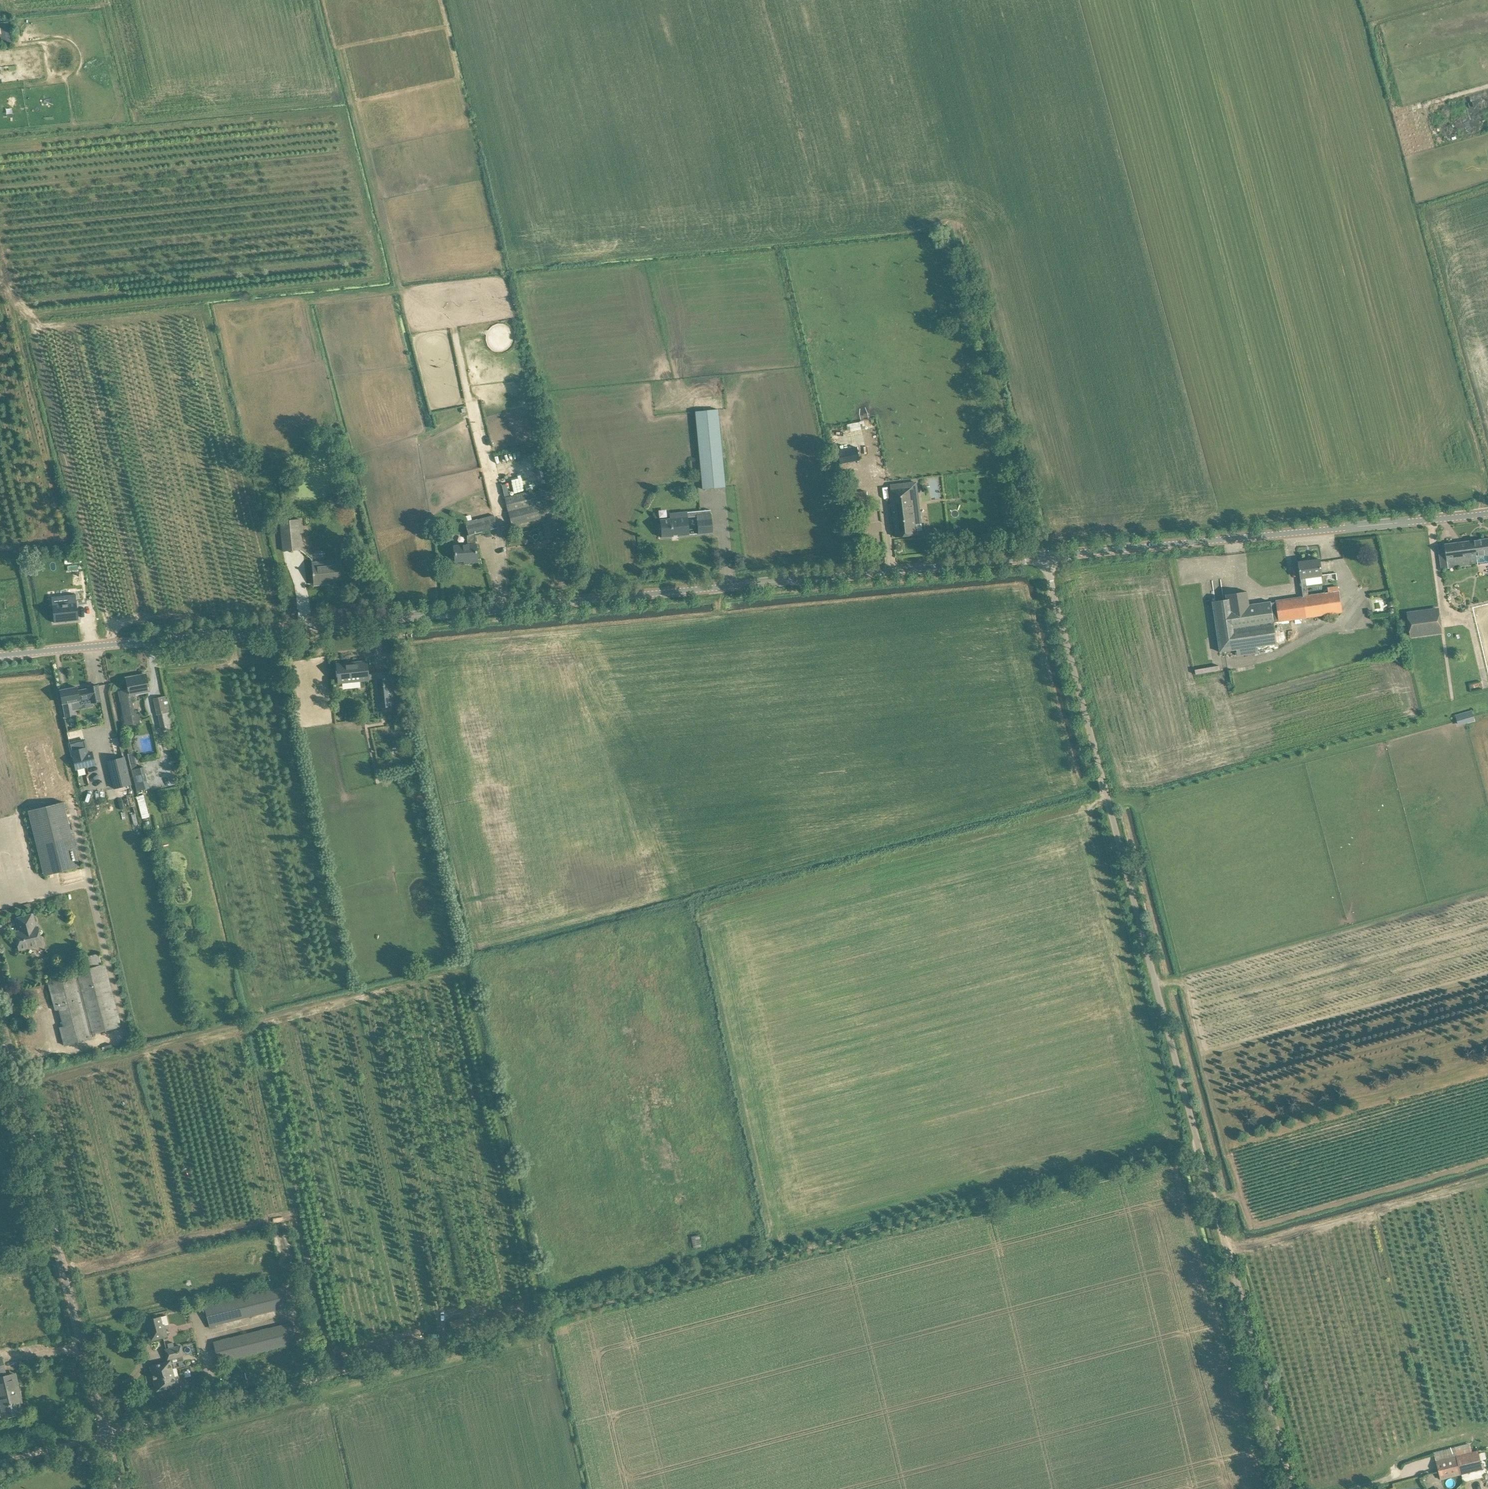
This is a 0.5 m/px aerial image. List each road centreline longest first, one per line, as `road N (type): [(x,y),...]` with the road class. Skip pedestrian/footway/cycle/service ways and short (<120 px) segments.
road 1 (track): [(1200,1171),(0,1462)]
road 2 (unclassified): [(0,655),(1037,558)]
road 3 (unclassified): [(1282,1488),(1037,558)]
road 4 (unclassified): [(1037,558),(1487,512)]
road 5 (unclassified): [(0,1014),(106,1434)]

